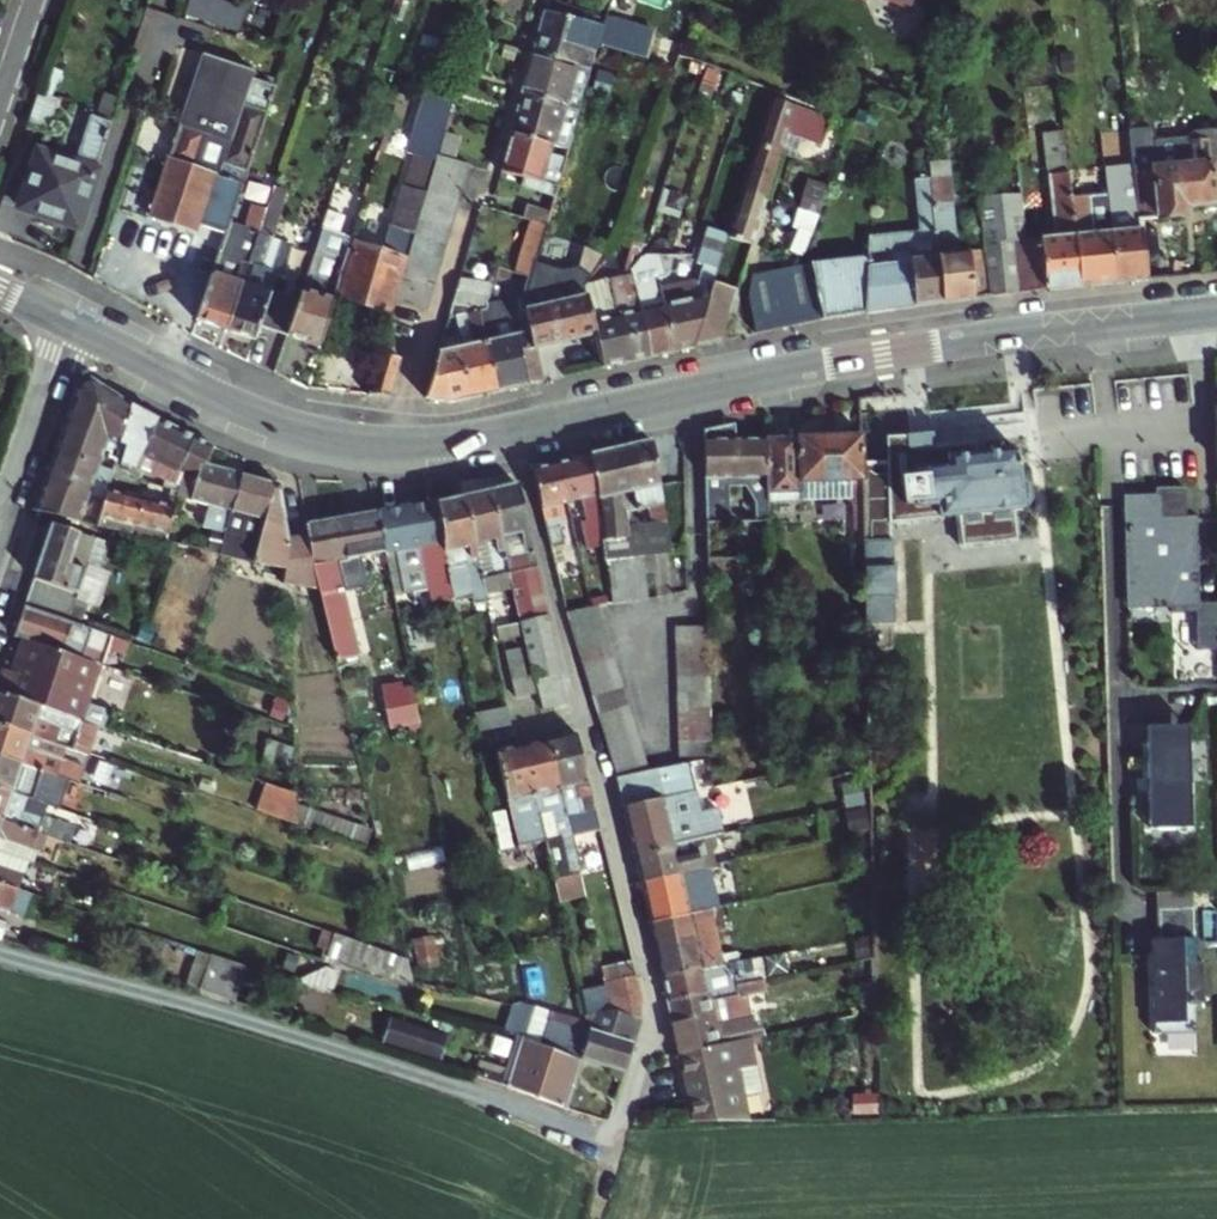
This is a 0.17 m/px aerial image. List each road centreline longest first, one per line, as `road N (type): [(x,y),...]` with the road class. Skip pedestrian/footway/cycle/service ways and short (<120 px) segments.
road 1 (residential): [(516,432),(657,1002),(614,1137)]
road 2 (secondary): [(1216,316),(884,356),(516,432)]
road 3 (track): [(614,1137),(0,955)]
road 4 (secondary): [(516,432),(404,448),(326,440),(272,424),(69,326)]
road 5 (residential): [(69,326),(0,533)]
road 6 (residential): [(40,0),(0,117)]

